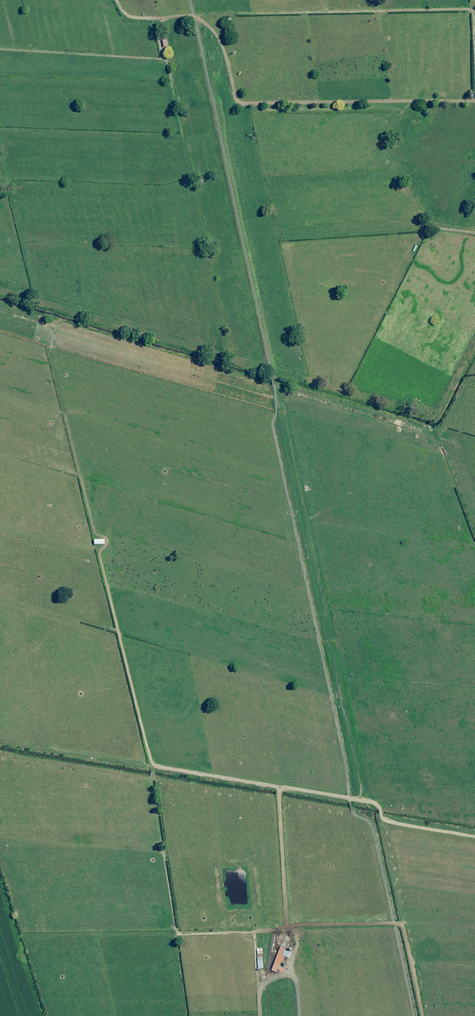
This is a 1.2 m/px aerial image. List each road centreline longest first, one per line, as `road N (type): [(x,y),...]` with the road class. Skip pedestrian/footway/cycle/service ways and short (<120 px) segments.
road 1 (track): [(474,838),(387,821),(370,802),(277,788),(288,927)]
road 2 (unclassified): [(242,103),(474,101)]
road 3 (track): [(424,1015),(404,926),(288,927)]
road 4 (track): [(242,103),(209,27),(190,15),(128,15),(116,0)]

